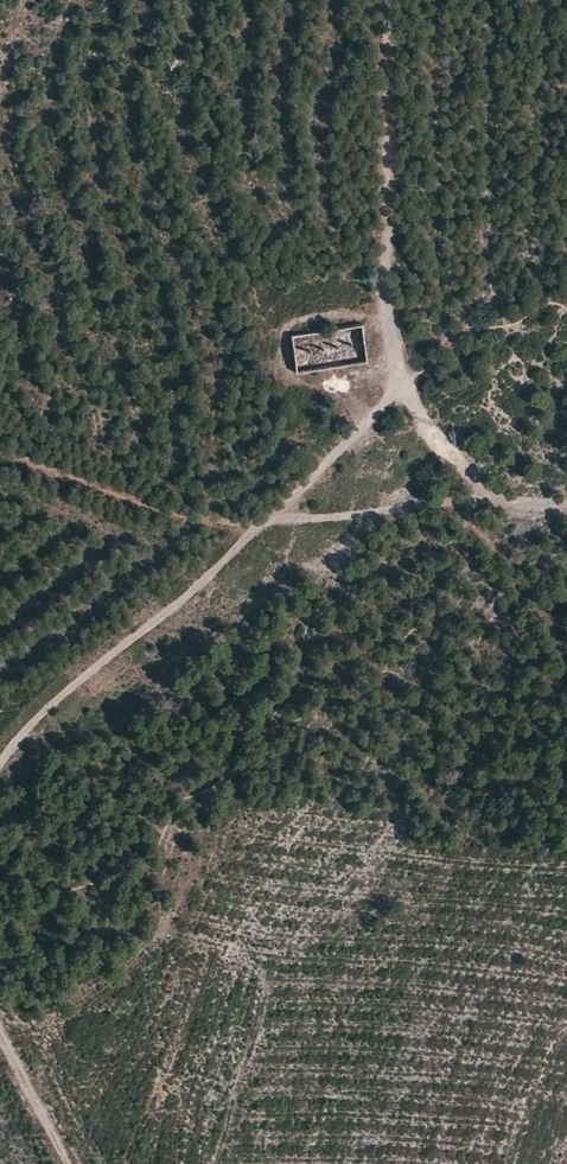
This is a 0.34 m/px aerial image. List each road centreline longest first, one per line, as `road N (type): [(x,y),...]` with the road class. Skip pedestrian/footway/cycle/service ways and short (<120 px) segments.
road 1 (track): [(390,0),(388,273),(405,386)]
road 2 (track): [(258,527),(21,734),(0,765)]
road 3 (track): [(258,527),(182,515),(0,449)]
road 4 (track): [(483,494),(258,527)]
road 5 (track): [(405,386),(376,408),(304,494),(258,527)]
road 6 (track): [(0,1036),(67,1163)]
road 7 (track): [(405,386),(483,494)]

